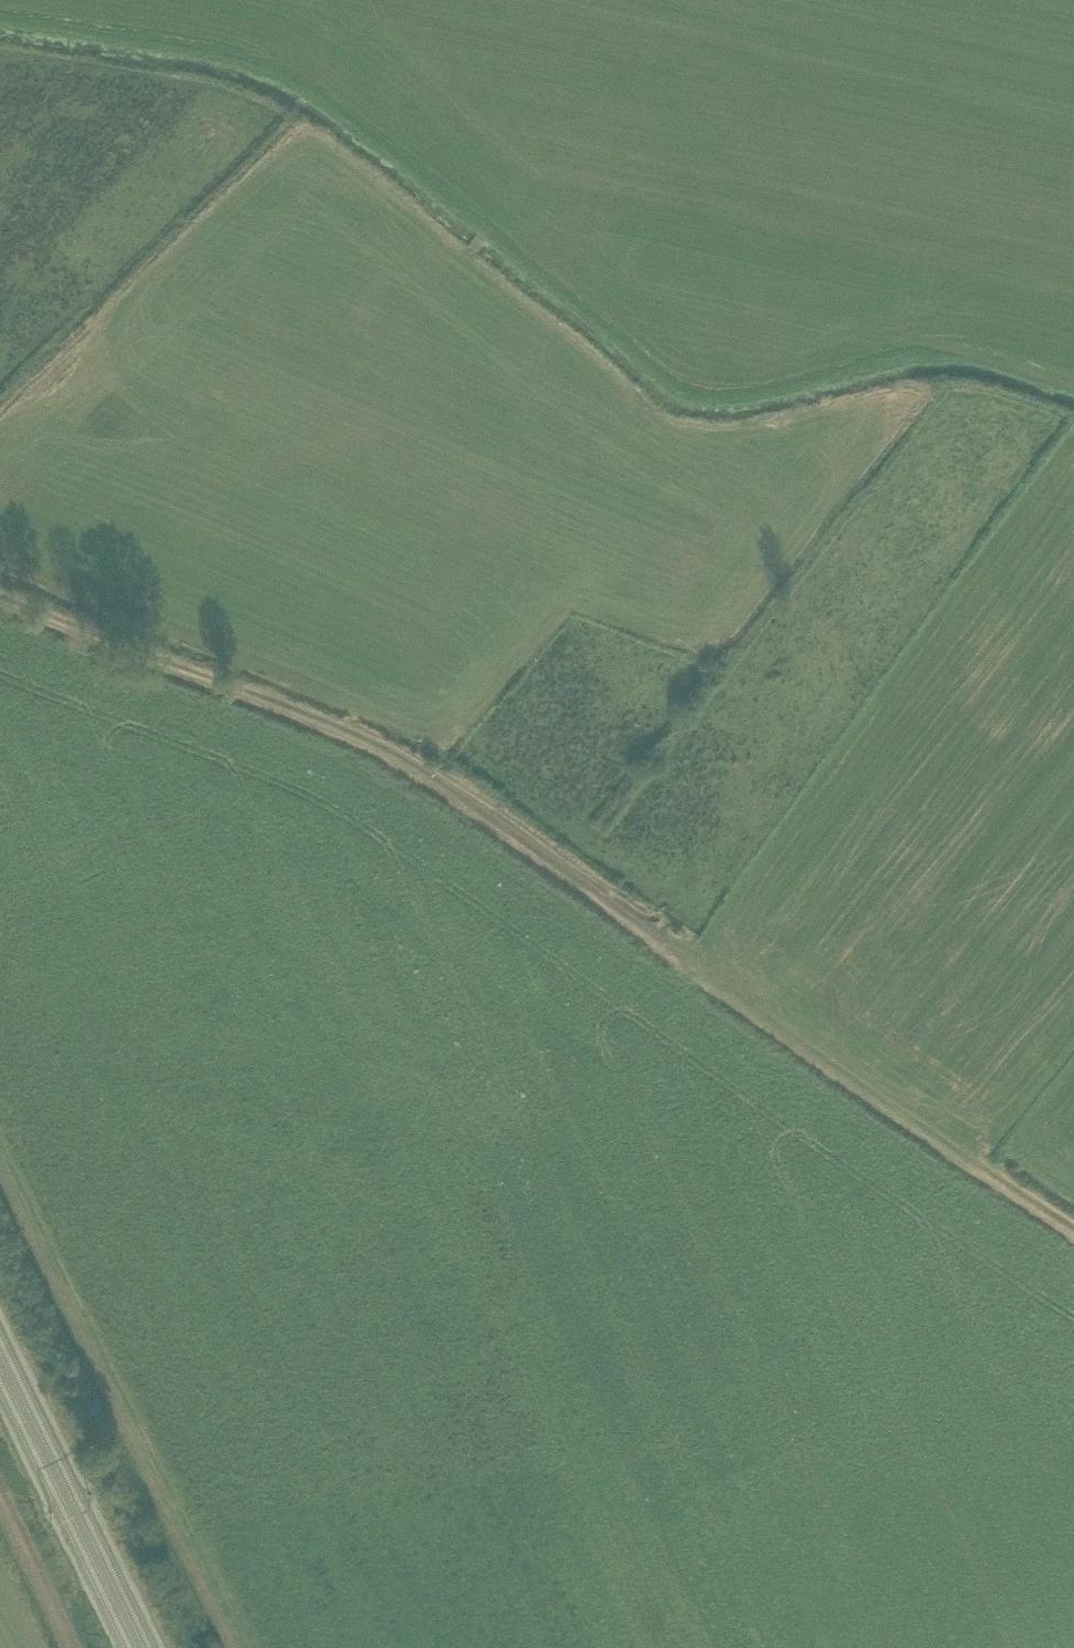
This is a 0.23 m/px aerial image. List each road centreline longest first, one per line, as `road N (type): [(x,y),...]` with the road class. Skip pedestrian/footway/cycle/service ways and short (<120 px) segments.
road 1 (track): [(1073,1225),(380,745),(0,595)]

